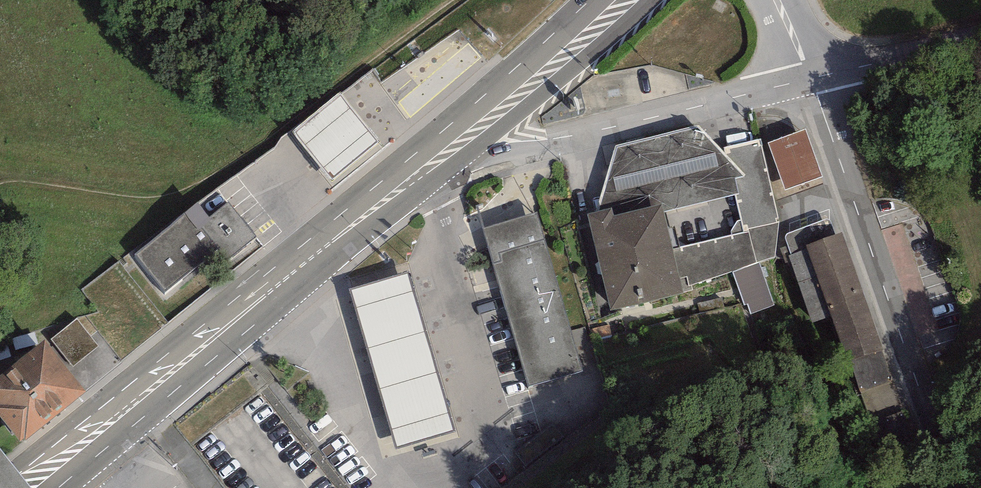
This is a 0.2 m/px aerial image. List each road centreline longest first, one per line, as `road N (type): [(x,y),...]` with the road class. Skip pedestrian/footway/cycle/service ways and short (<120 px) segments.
road 1 (secondary): [(28,487),(429,170)]
road 2 (track): [(444,0),(241,129),(116,152),(24,154),(0,170)]
road 3 (unclassified): [(956,487),(947,485),(811,77)]
road 4 (unclassified): [(429,170),(811,77)]
road 5 (secondary): [(429,170),(616,0)]
road 6 (unclassified): [(811,77),(980,40)]

